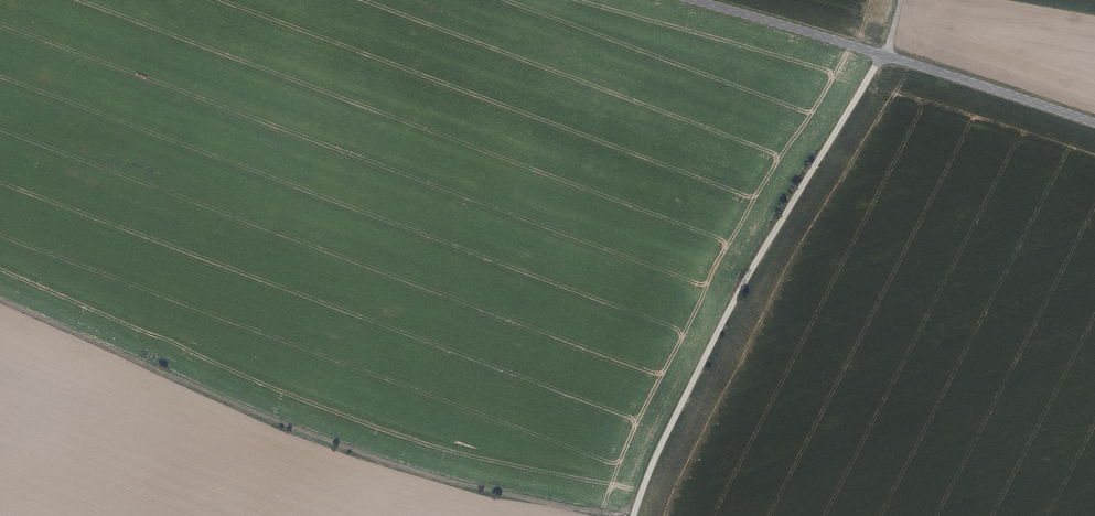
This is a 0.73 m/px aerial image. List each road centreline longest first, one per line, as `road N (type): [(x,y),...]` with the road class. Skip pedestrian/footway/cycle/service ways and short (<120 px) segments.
road 1 (track): [(0,300),(344,448),(622,515)]
road 2 (tertiary): [(693,0),(1094,123)]

